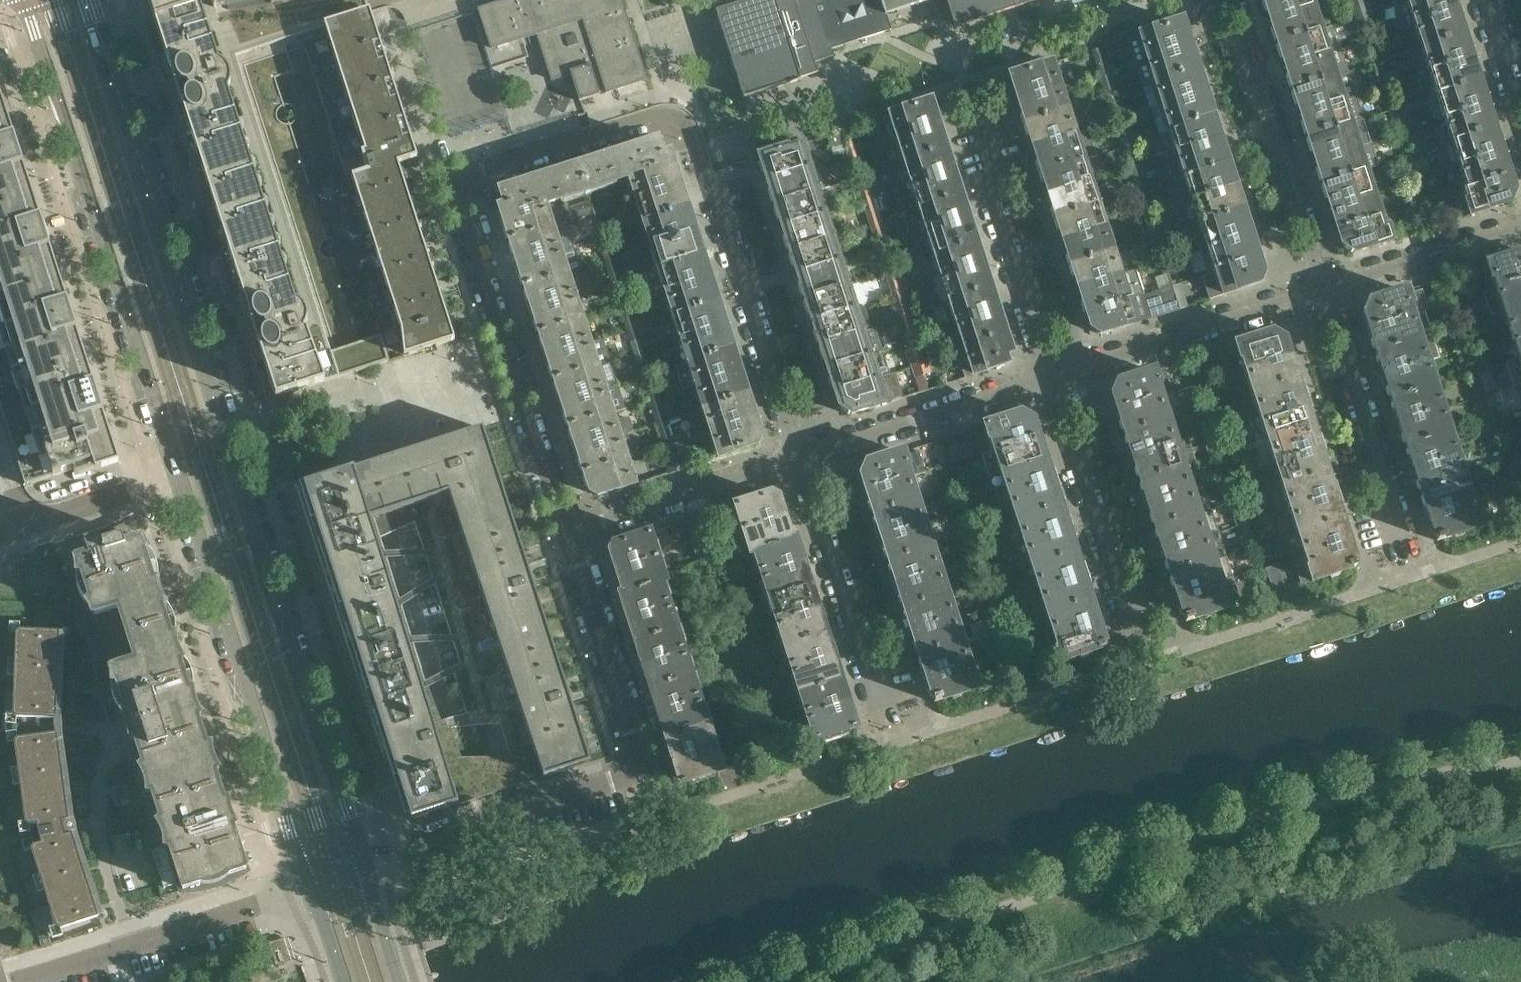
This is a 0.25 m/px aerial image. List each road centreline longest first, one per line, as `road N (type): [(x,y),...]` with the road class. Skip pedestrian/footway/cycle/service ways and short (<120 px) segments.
road 1 (residential): [(567,542),(456,196),(483,172),(667,112),(681,117),(697,136),(802,464)]
road 2 (tertiary): [(25,0),(308,882)]
road 3 (tertiary): [(364,866),(92,0)]
road 4 (residential): [(567,542),(640,770),(383,859)]
road 5 (residential): [(1,981),(308,882)]
road 6 (residential): [(1318,294),(1223,0)]
road 7 (residential): [(1147,664),(1062,378)]
road 8 (residential): [(1410,576),(1318,294)]
road 9 (residential): [(892,744),(802,464)]
road 10 (residential): [(1062,378),(979,105)]
road 11 (residential): [(1062,378),(802,464)]
road 12 (residential): [(1318,294),(1062,378)]
road 13 (residential): [(802,464),(567,542)]
road 14 (residential): [(1520,227),(1318,294)]
road 15 (residential): [(1485,0),(1520,120)]
road 16 (tertiary): [(401,981),(364,866)]

